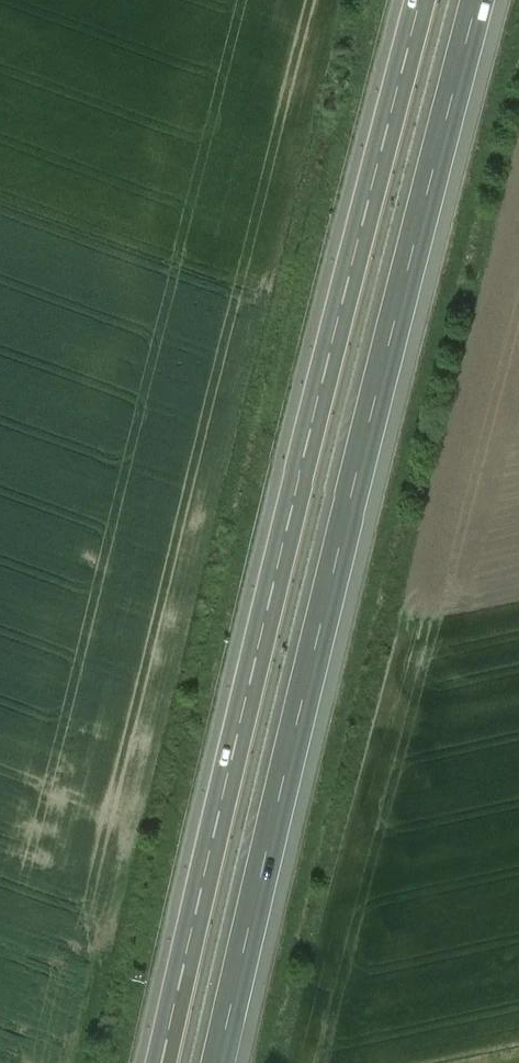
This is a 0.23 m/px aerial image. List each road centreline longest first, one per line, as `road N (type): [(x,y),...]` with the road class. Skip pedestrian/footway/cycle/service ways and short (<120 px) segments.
road 1 (motorway): [(426,0),(223,798),(165,1062)]
road 2 (motorway): [(221,1062),(476,0)]

